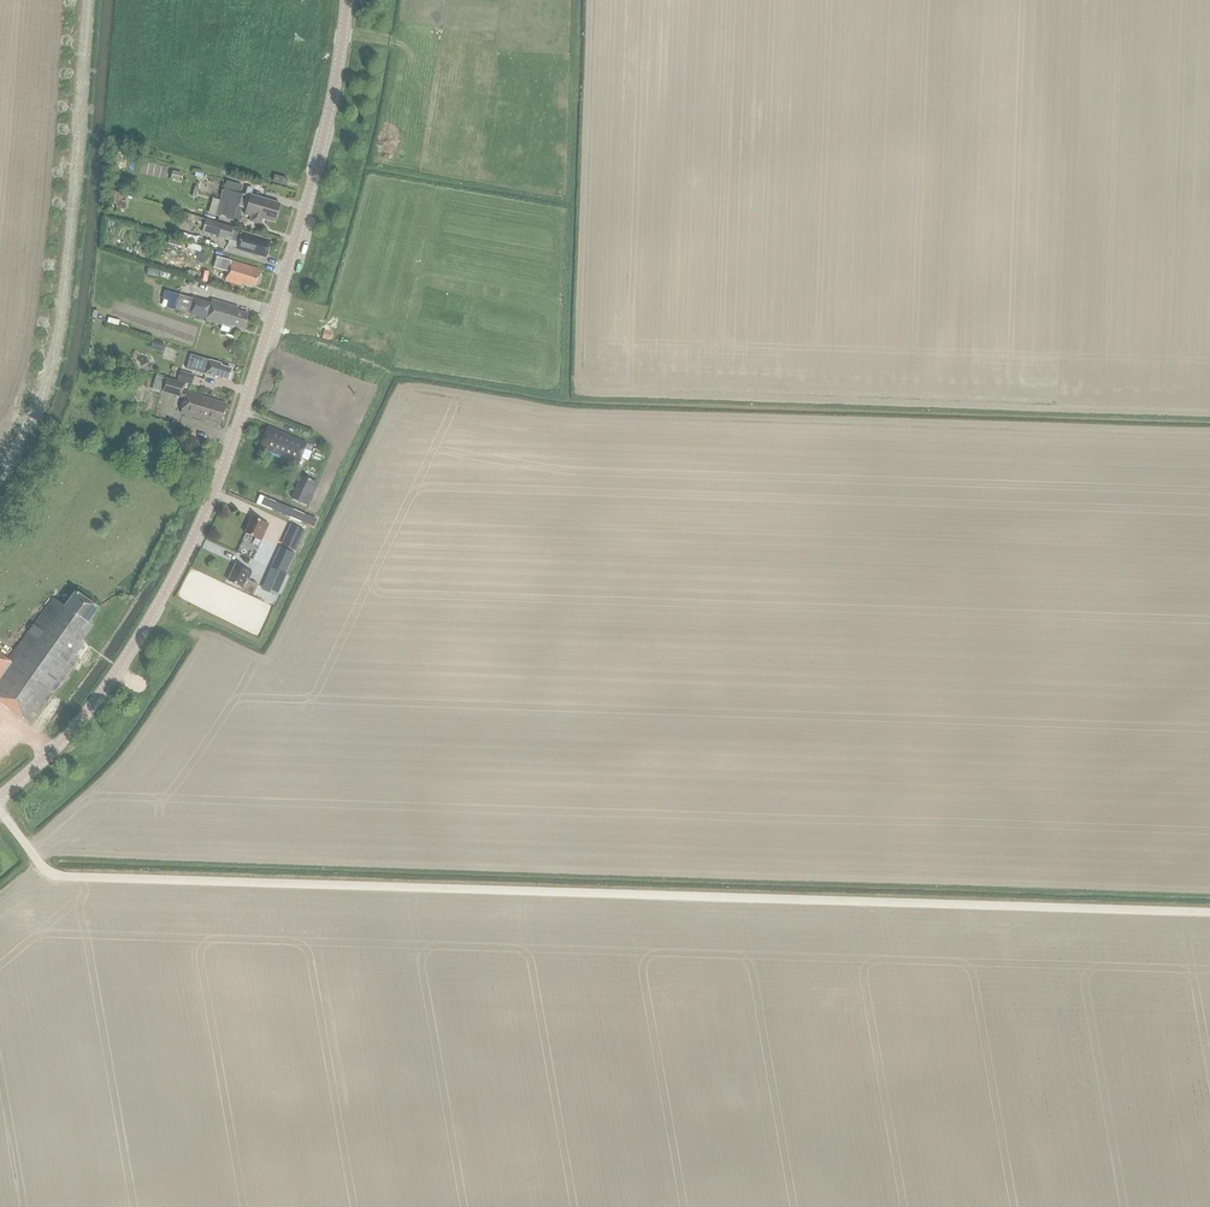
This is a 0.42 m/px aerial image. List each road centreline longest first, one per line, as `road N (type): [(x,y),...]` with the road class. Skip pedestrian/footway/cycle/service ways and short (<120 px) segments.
road 1 (tertiary): [(0,798),(62,741),(112,675),(223,474),(305,211),(346,0)]

